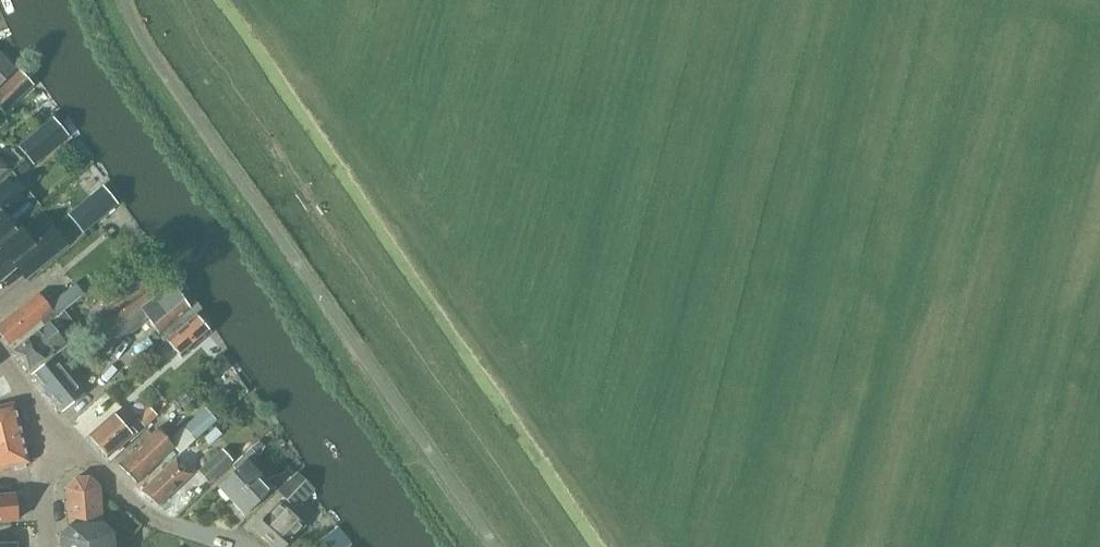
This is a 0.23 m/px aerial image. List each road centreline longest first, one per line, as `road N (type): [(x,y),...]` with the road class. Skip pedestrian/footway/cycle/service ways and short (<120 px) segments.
road 1 (unclassified): [(237,546),(153,517),(62,436)]

